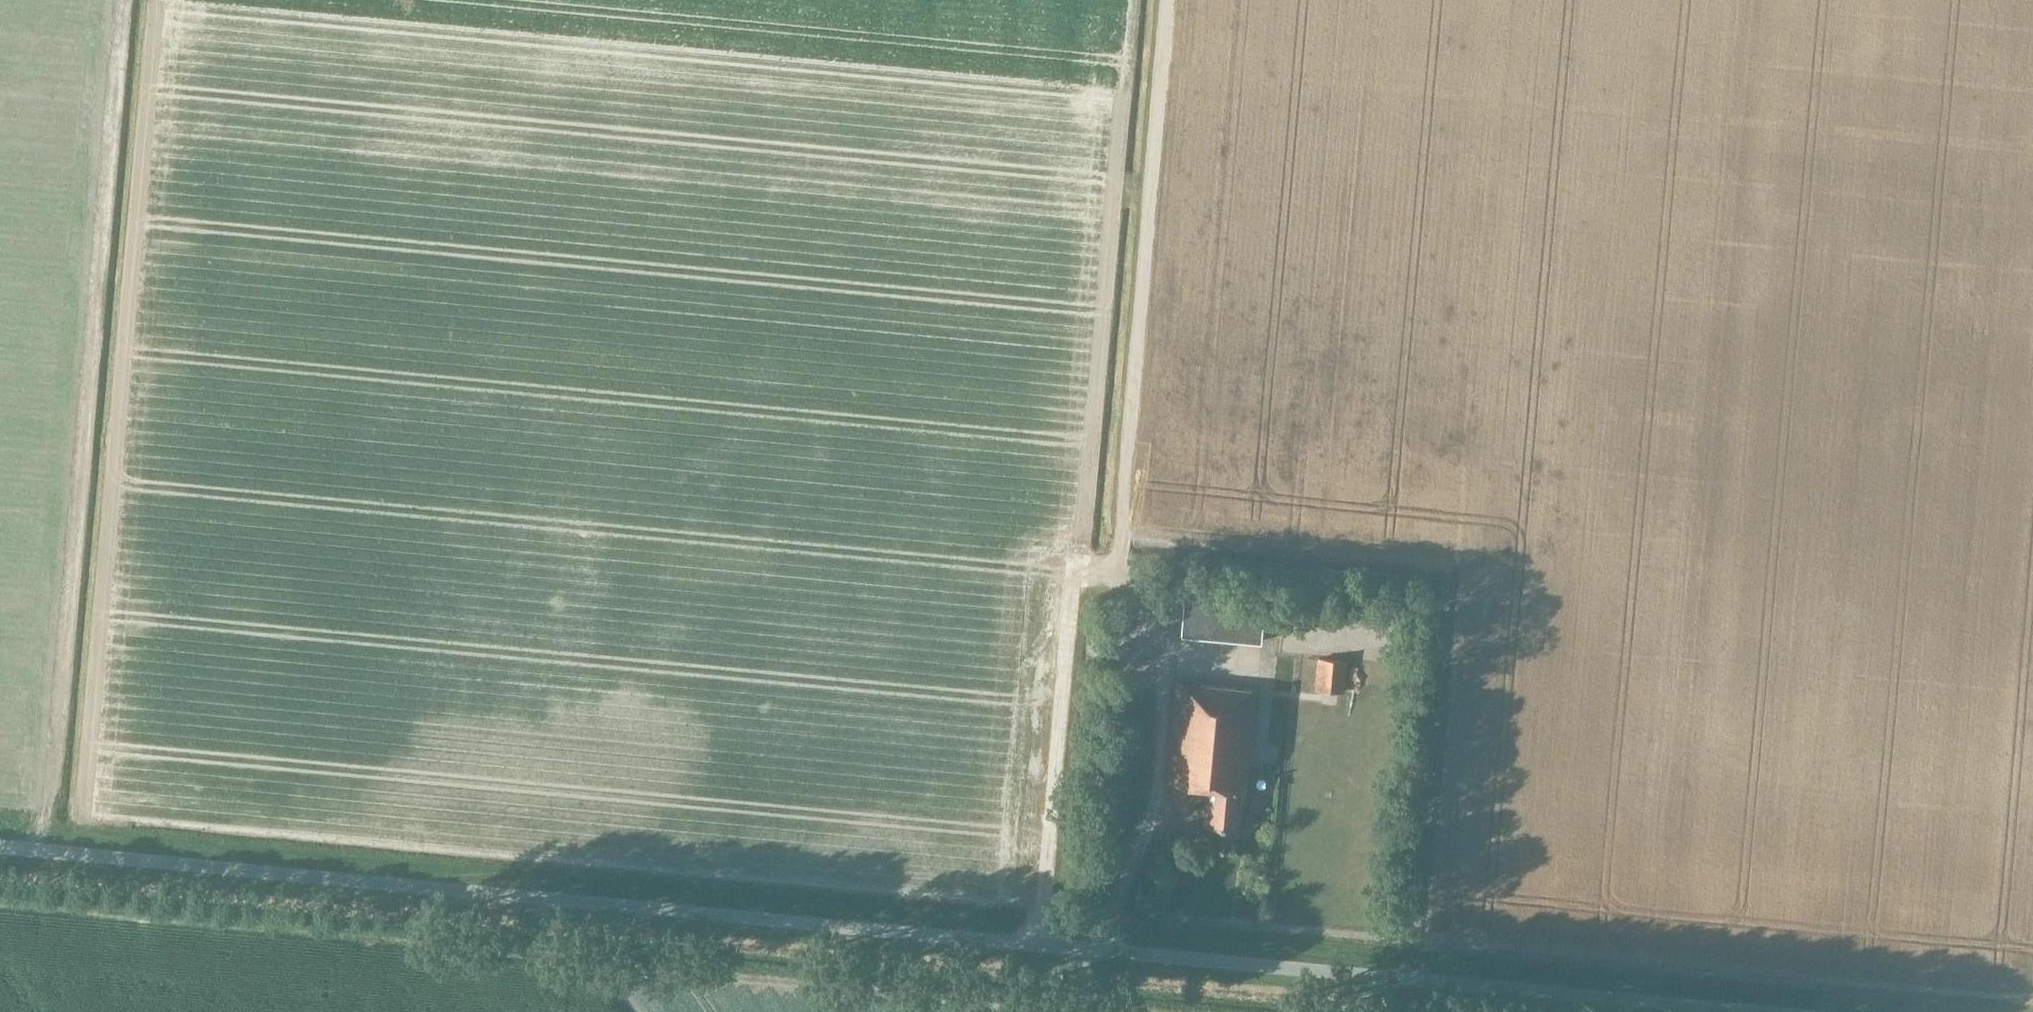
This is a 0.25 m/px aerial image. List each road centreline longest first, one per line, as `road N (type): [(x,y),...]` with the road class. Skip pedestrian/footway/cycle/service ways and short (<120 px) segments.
road 1 (unclassified): [(1739,1011),(0,850)]
road 2 (track): [(1143,615),(1114,555),(1163,0)]

